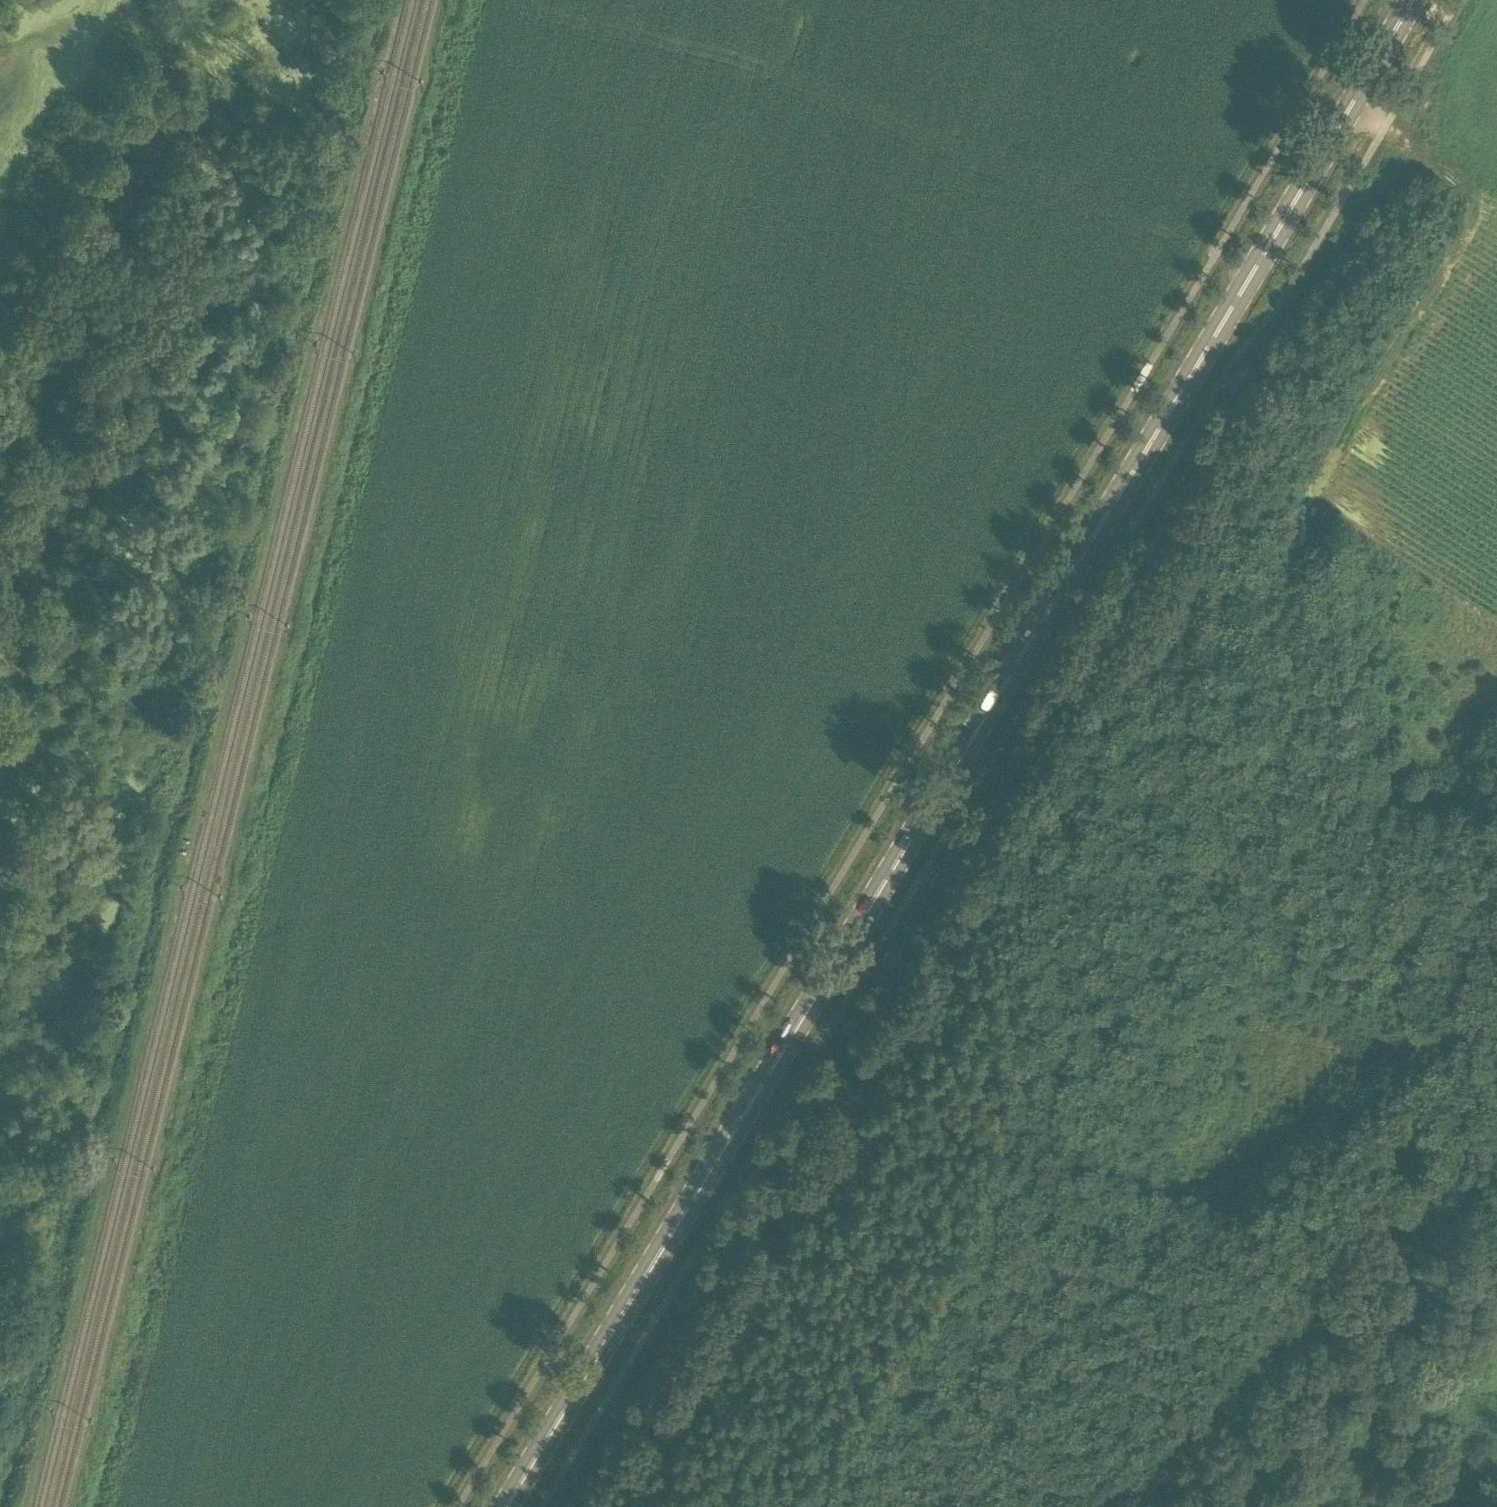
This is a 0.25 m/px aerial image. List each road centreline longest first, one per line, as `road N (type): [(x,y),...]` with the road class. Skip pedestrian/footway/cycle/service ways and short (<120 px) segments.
road 1 (primary): [(508,1506),(1409,0)]
road 2 (track): [(1496,1166),(1380,1221),(1115,1506)]

